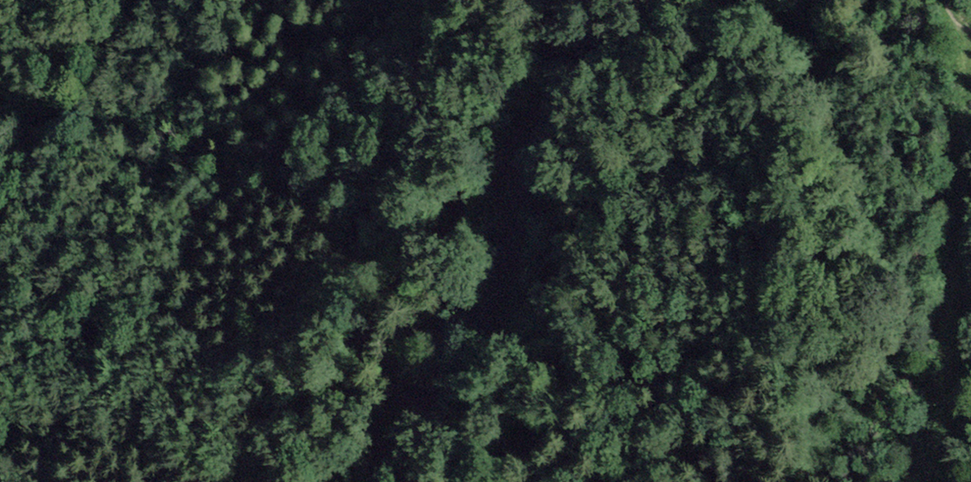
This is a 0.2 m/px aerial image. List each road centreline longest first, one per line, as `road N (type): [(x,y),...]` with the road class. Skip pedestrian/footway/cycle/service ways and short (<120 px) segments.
road 1 (track): [(349,481),(361,456),(444,349),(512,171),(563,76),(576,0)]
road 2 (track): [(238,481),(315,327),(403,239),(512,171)]
road 3 (track): [(970,139),(958,222),(945,481)]

